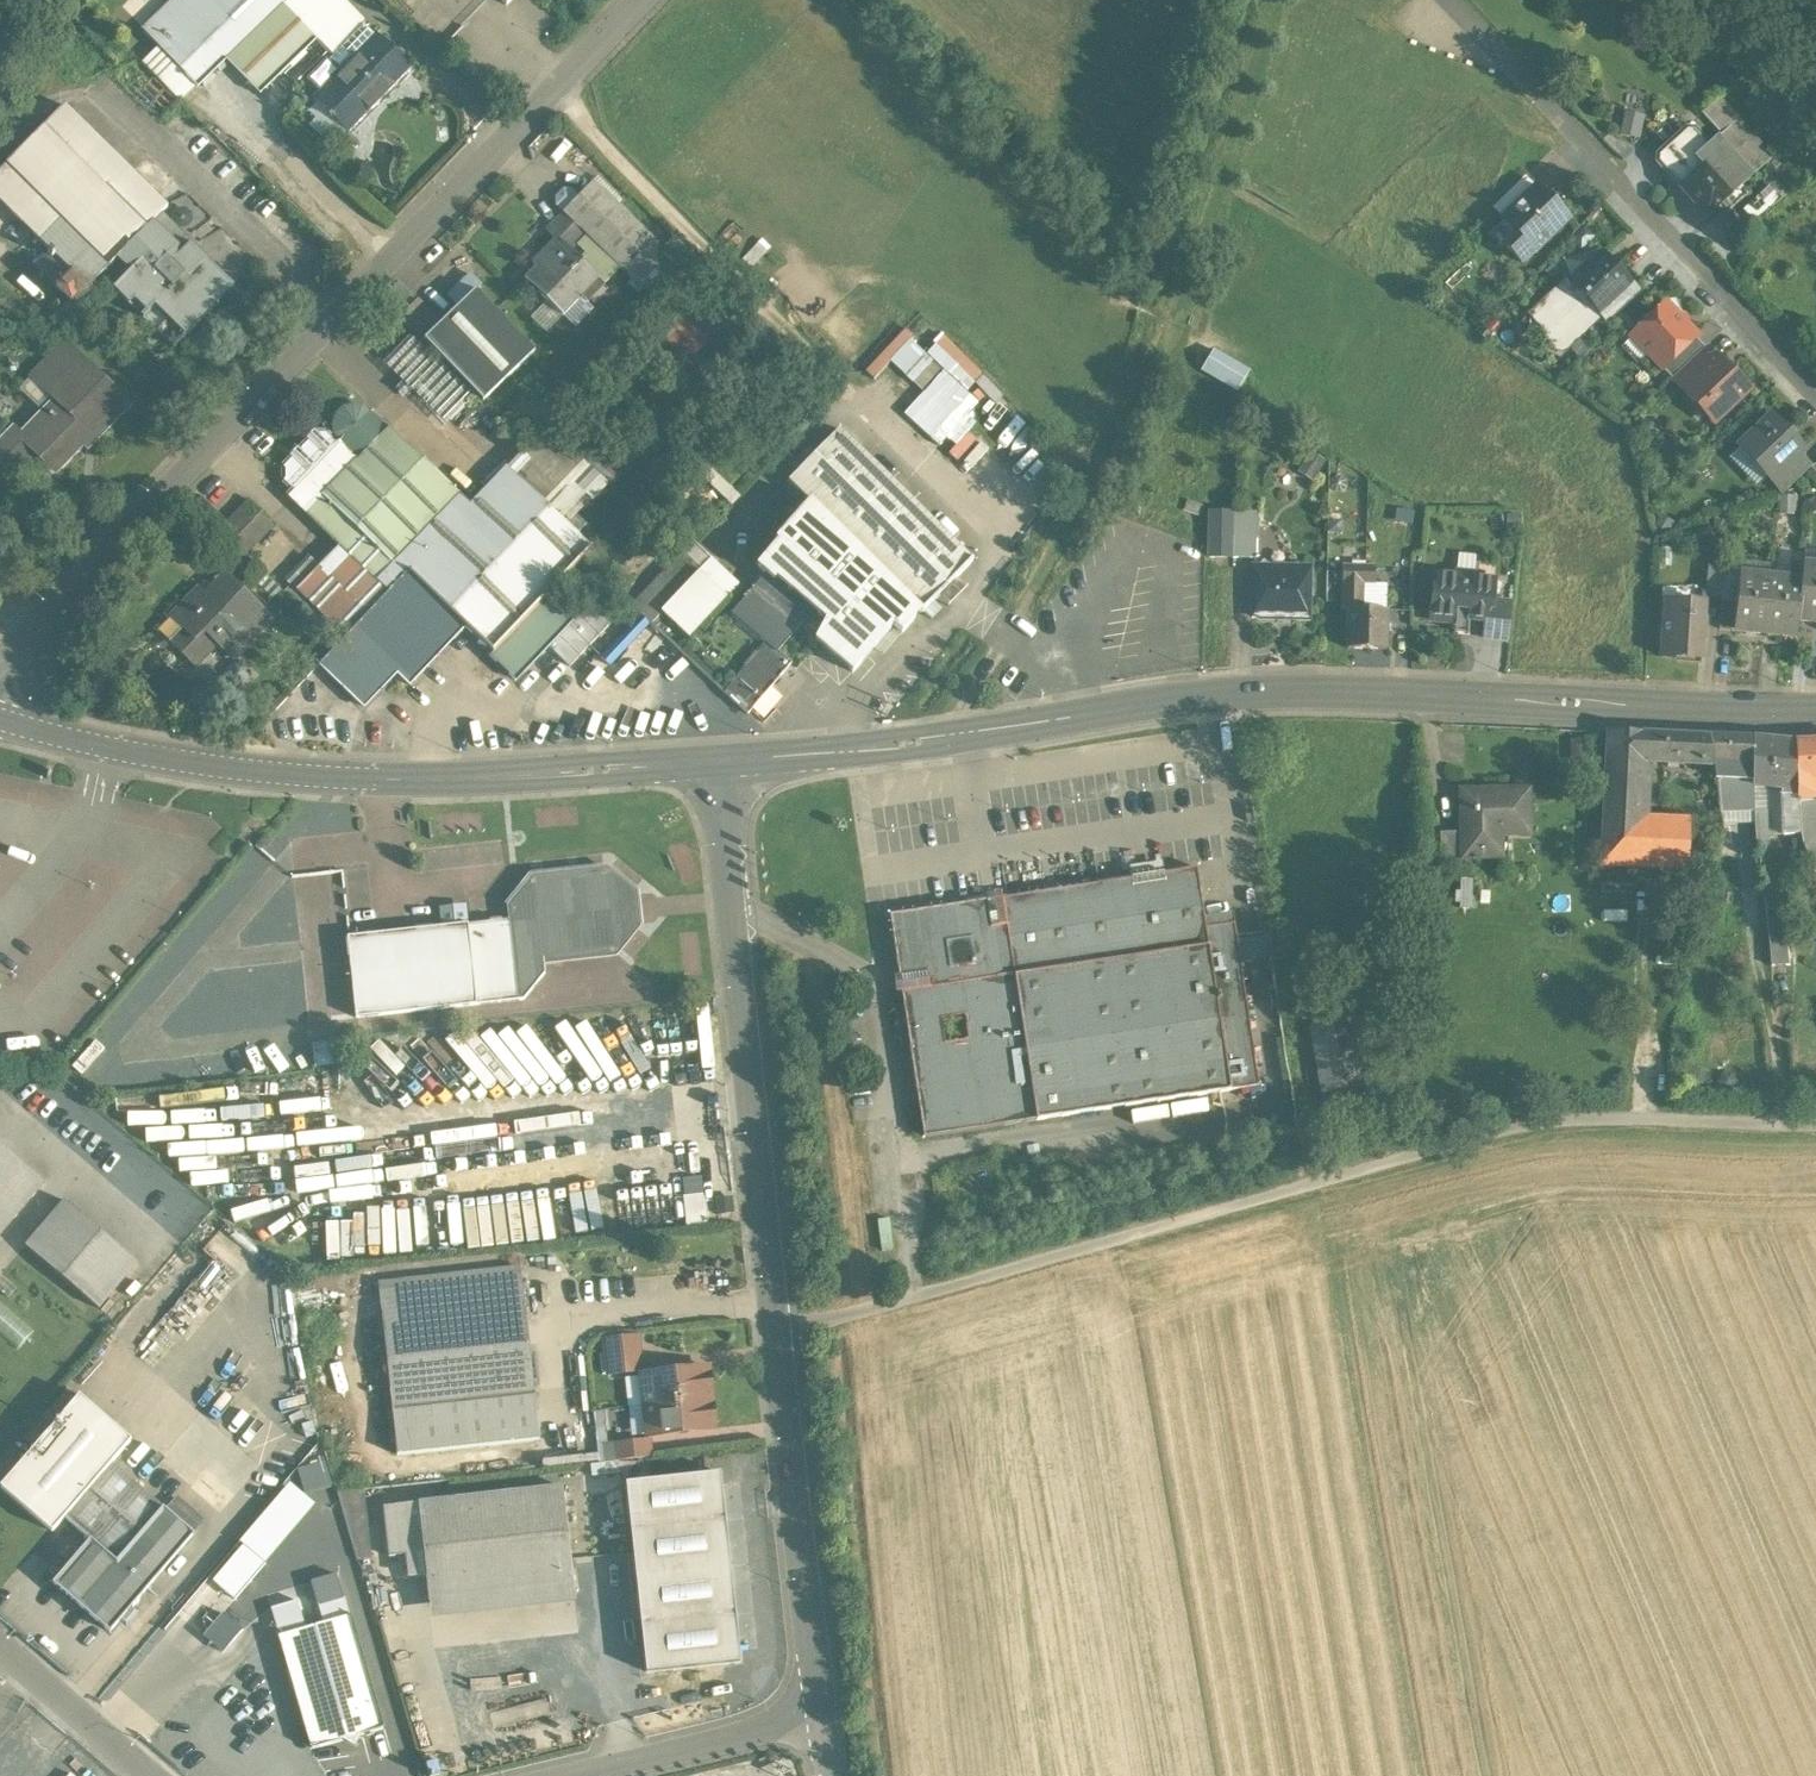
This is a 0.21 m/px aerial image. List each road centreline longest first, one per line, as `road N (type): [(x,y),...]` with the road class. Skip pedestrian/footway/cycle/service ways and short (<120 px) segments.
road 1 (residential): [(1815,708),(1215,693),(954,736),(716,763)]
road 2 (track): [(1815,1123),(1622,1117),(1511,1126),(777,1333)]
road 3 (unclassified): [(826,1721),(716,763)]
road 4 (residential): [(639,0),(0,667)]
road 5 (residential): [(716,763),(323,780),(119,754),(0,723)]
road 6 (track): [(1274,0),(1146,395),(1010,625)]
road 7 (residential): [(1815,389),(1448,0)]
road 8 (track): [(826,377),(551,90)]
road 9 (residential): [(578,1775),(826,1721)]
road 10 (residential): [(157,1775),(0,1644)]

